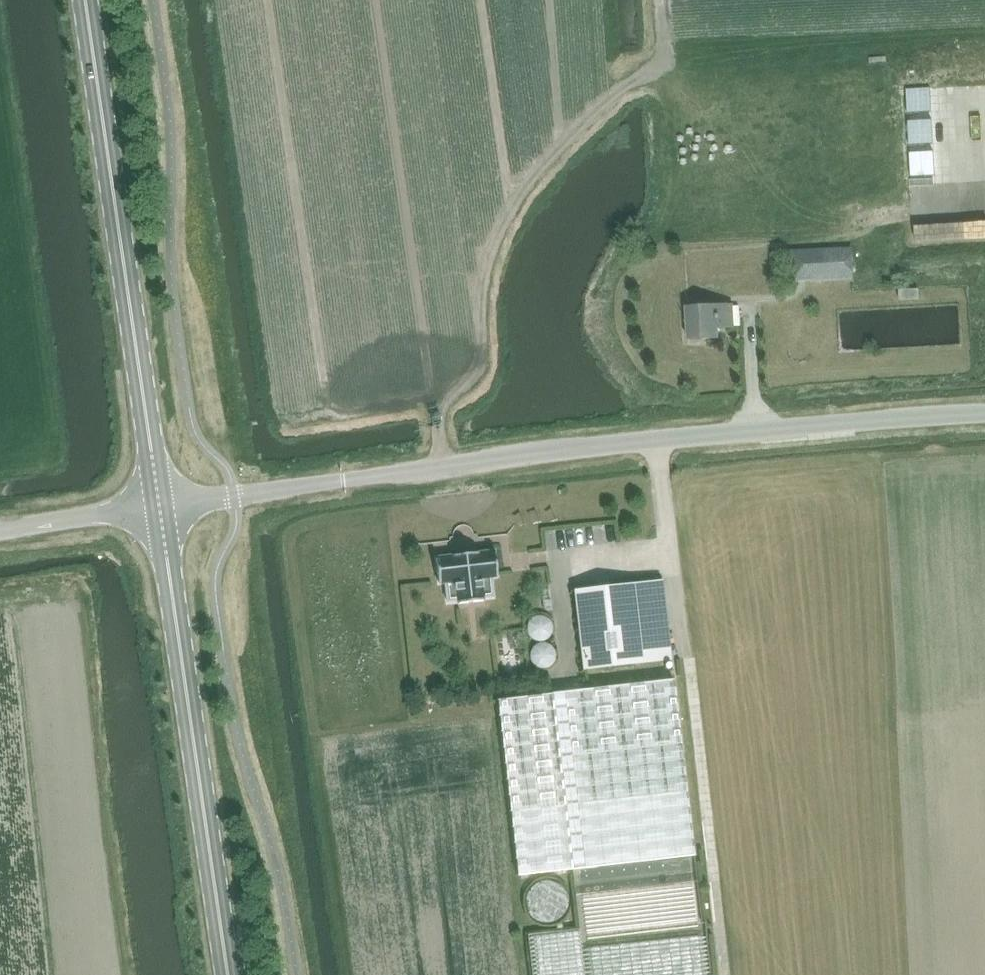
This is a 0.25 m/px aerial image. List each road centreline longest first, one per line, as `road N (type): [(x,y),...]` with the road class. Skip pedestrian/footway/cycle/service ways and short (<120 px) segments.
road 1 (unclassified): [(158,509),(547,457),(984,418)]
road 2 (tertiary): [(158,509),(80,0)]
road 3 (tertiary): [(229,974),(158,509)]
road 4 (unclassified): [(0,532),(158,509)]

